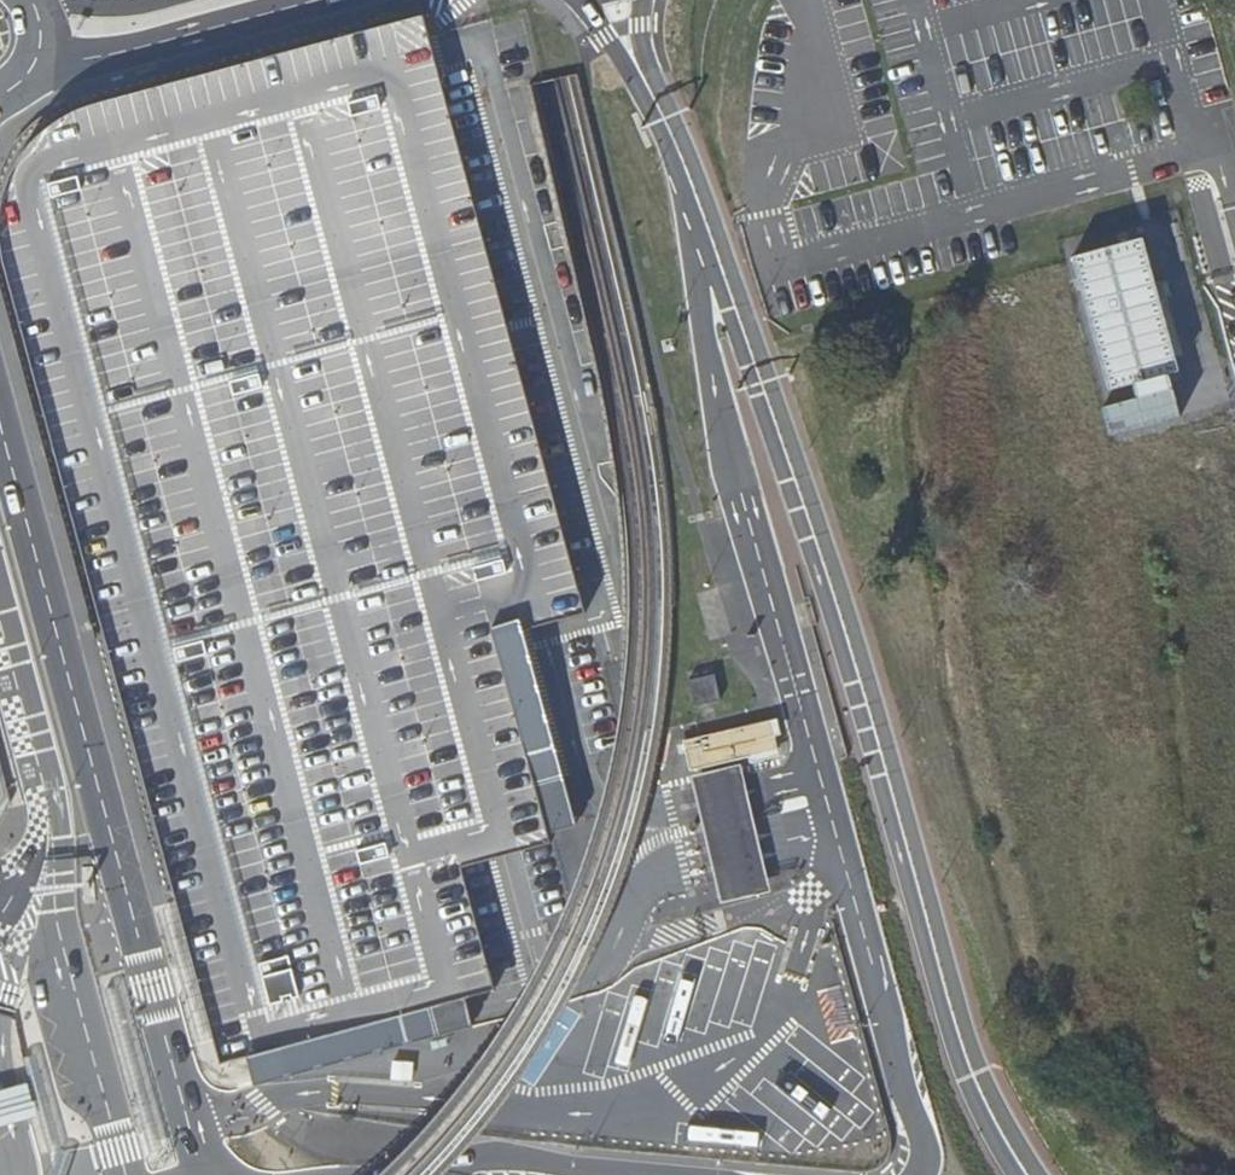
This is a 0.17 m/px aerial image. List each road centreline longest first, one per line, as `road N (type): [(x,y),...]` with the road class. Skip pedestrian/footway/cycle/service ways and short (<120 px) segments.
road 1 (unclassified): [(661,111),(742,319),(839,613),(959,1035),(1027,1174)]
road 2 (unclassified): [(661,111),(680,172),(732,459),(927,1150),(926,1174)]
road 3 (tertiary): [(205,1174),(0,428)]
road 4 (tertiary): [(0,621),(52,828),(62,942),(125,1174)]
road 5 (unclassified): [(24,76),(316,0)]
road 6 (unclassified): [(635,1174),(498,1159),(398,1174)]
road 7 (unclassified): [(585,0),(661,111)]

